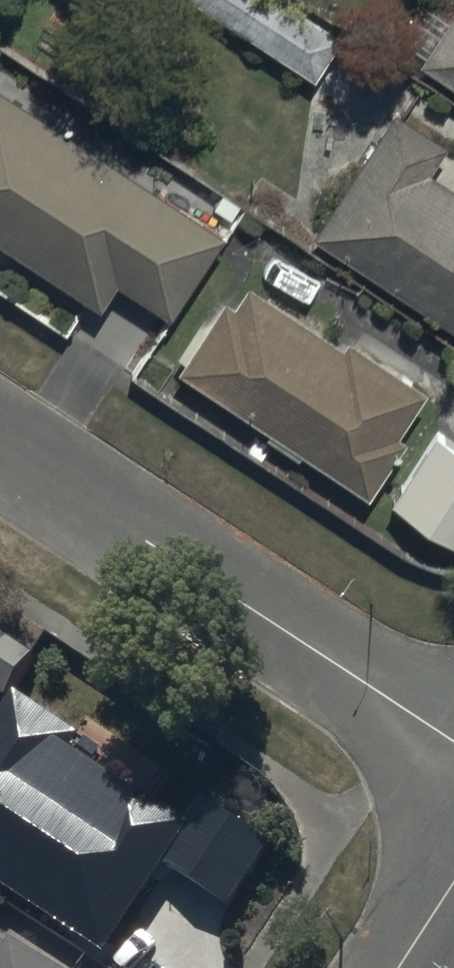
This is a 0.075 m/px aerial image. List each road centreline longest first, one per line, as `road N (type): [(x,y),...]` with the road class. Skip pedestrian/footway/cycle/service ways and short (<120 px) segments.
road 1 (residential): [(0,430),(453,709)]

